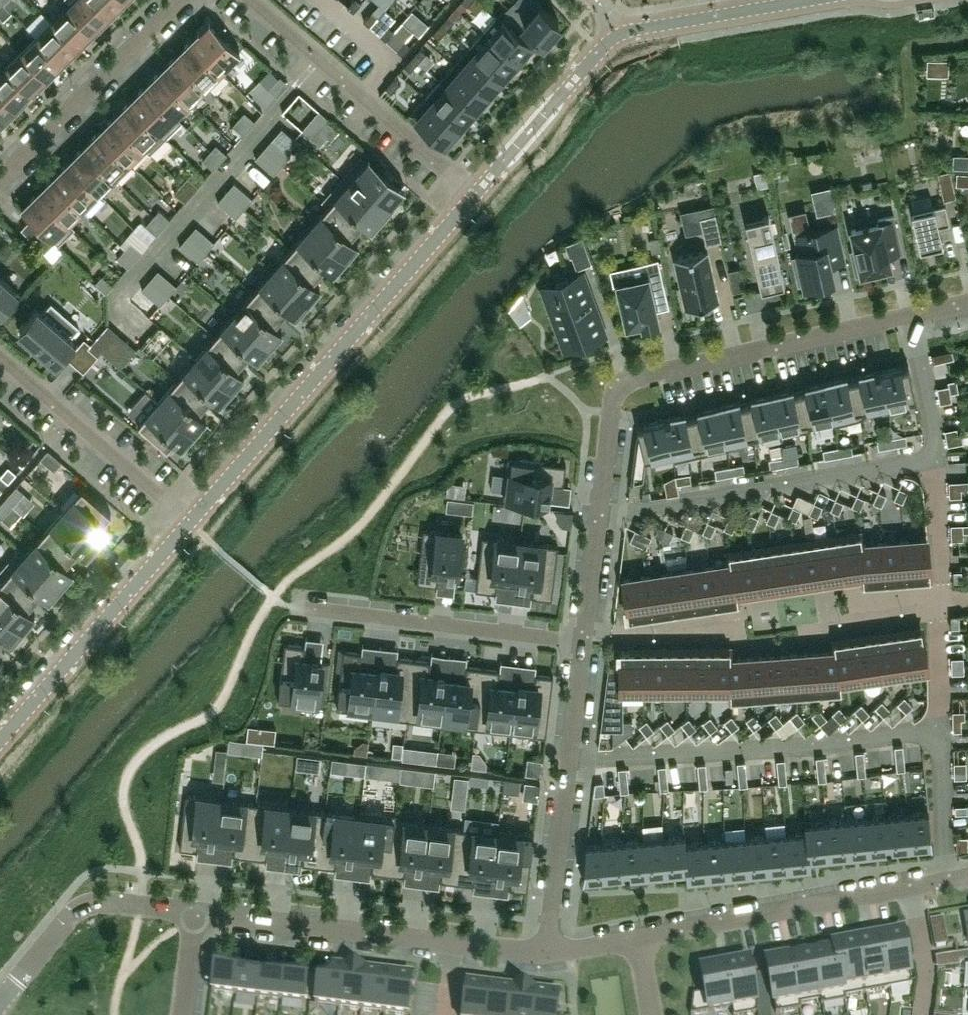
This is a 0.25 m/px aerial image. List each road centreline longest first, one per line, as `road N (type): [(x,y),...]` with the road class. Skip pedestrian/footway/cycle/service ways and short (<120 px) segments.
road 1 (residential): [(583,641),(622,382),(967,303)]
road 2 (residential): [(188,520),(471,199)]
road 3 (residential): [(193,912),(543,955)]
road 4 (residential): [(967,872),(636,939)]
road 5 (residential): [(543,955),(583,641)]
road 6 (residential): [(471,199),(248,0)]
road 7 (residential): [(0,741),(188,520)]
road 8 (residential): [(583,641),(307,606)]
road 9 (residential): [(0,177),(180,0)]
road 10 (residential): [(188,520),(0,357)]
road 11 (residential): [(0,1001),(72,909),(88,902),(193,912)]
road 12 (residential): [(471,199),(620,31)]
road 13 (residential): [(799,0),(620,31)]

